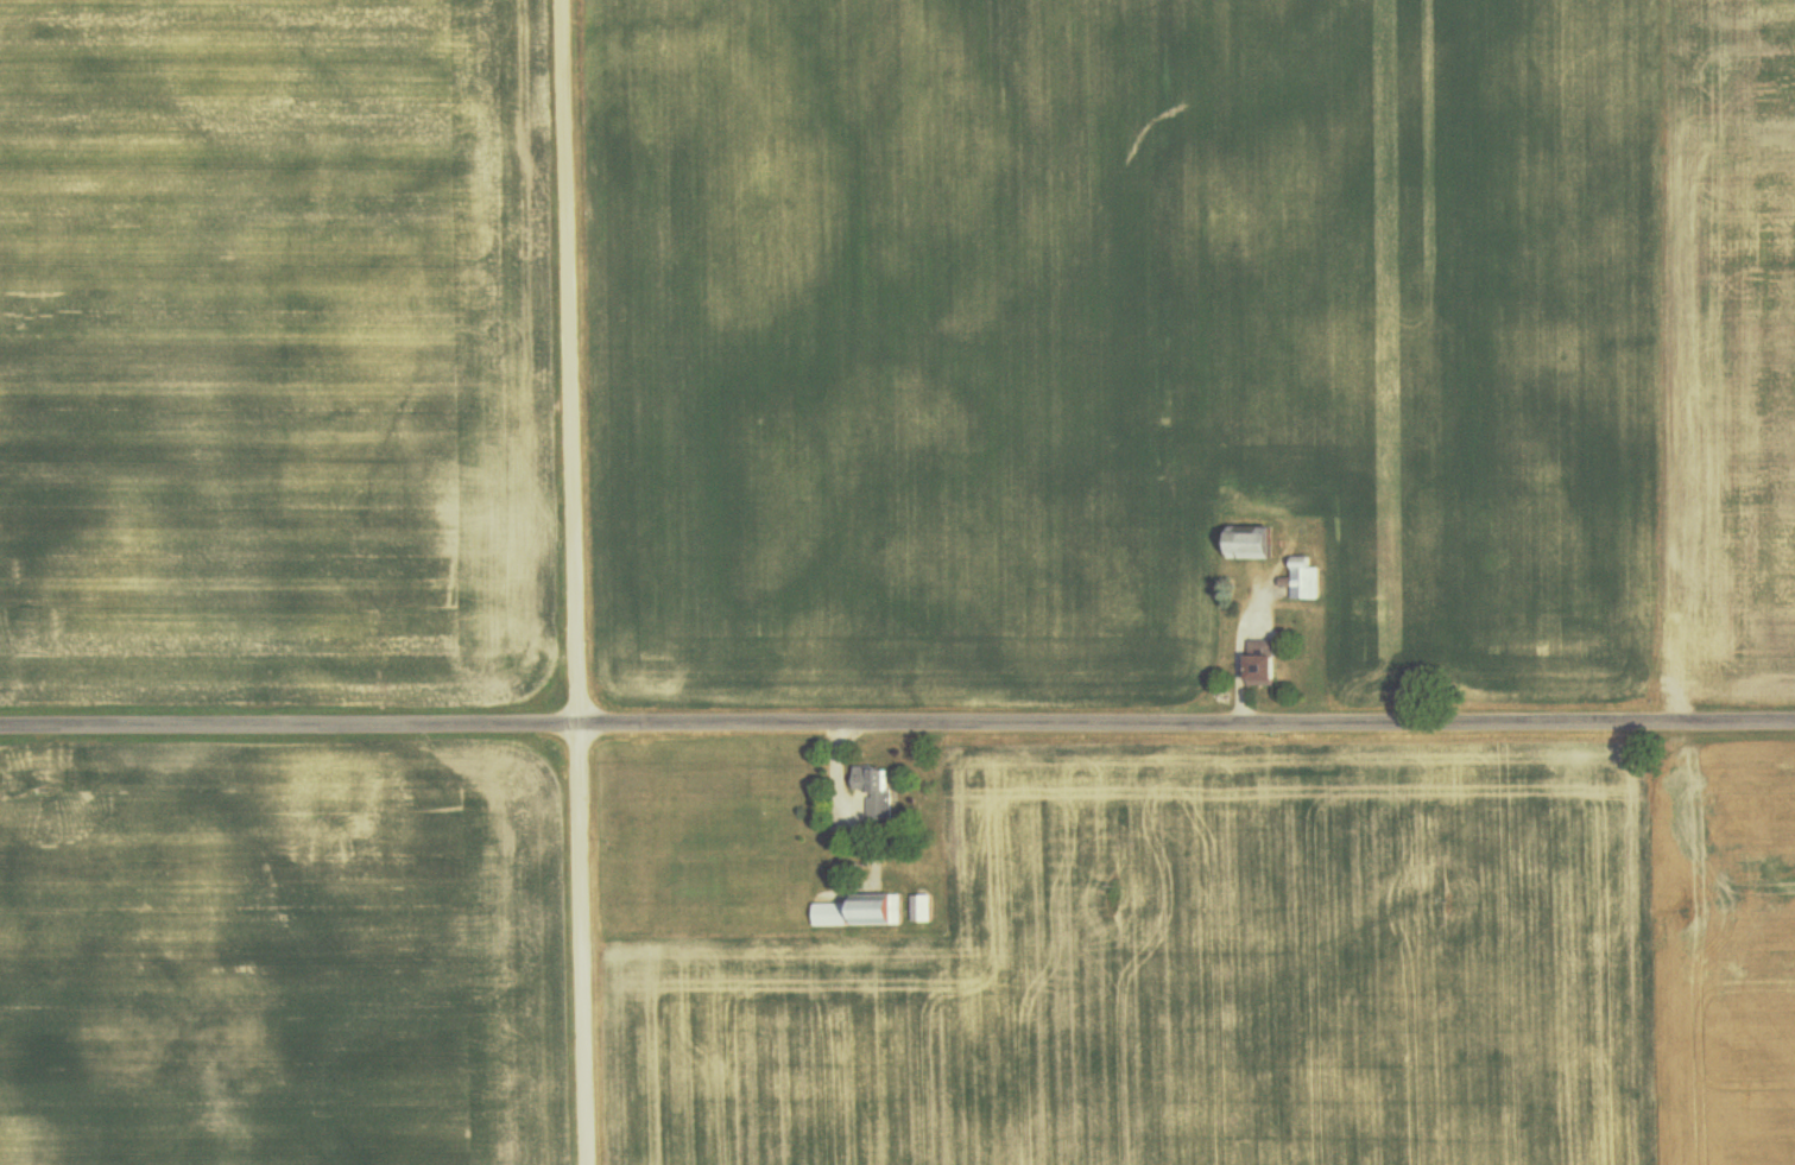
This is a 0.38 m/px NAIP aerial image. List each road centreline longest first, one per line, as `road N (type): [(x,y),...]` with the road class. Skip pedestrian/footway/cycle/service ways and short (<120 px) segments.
road 1 (tertiary): [(1794,722),(0,726)]
road 2 (residential): [(593,1164),(572,0)]

